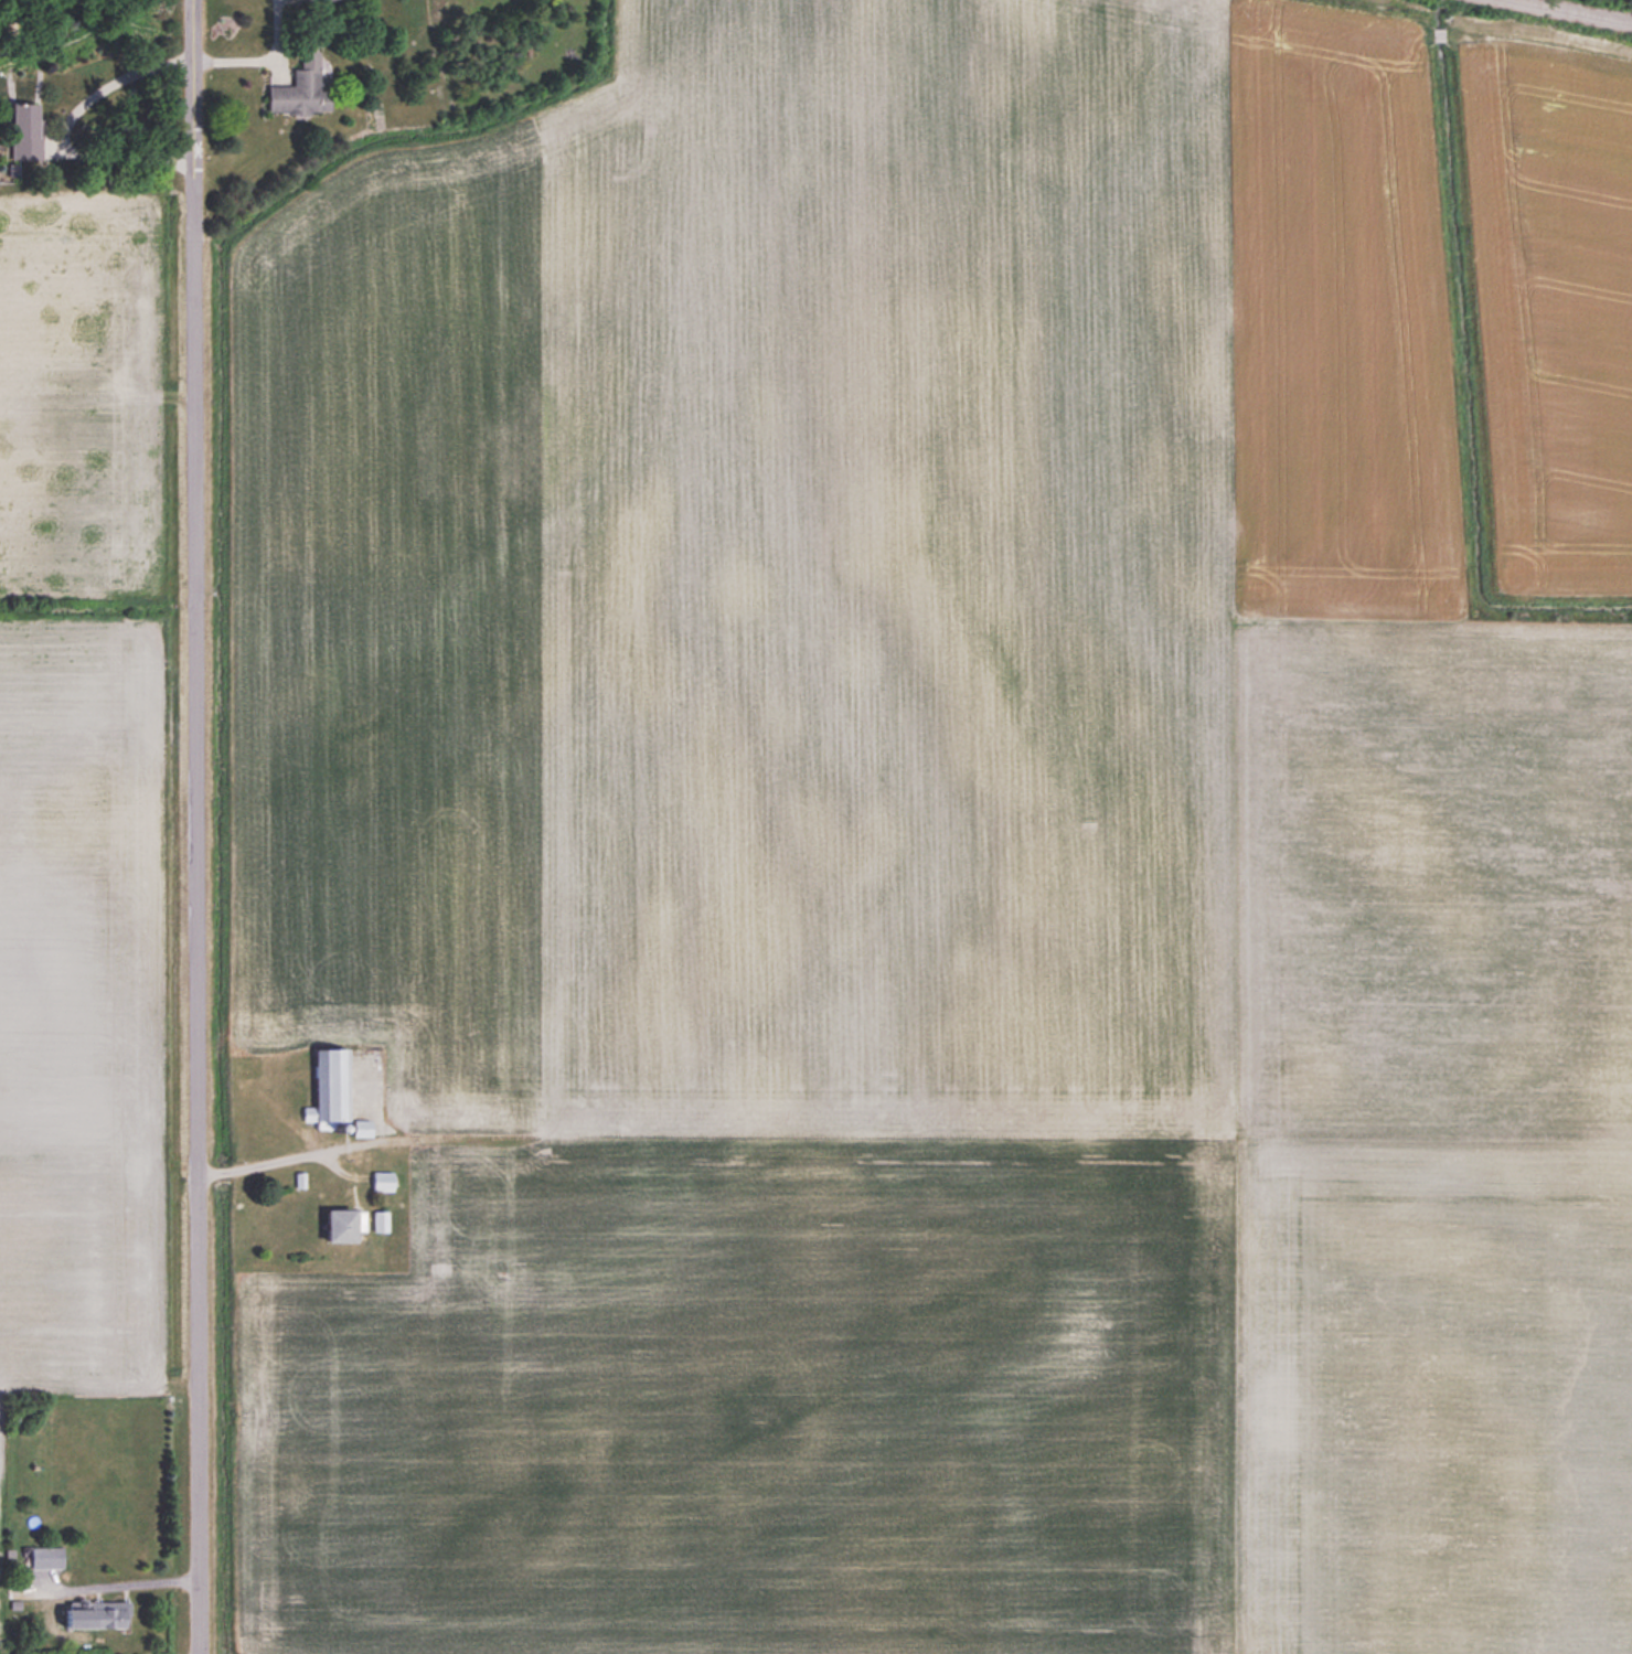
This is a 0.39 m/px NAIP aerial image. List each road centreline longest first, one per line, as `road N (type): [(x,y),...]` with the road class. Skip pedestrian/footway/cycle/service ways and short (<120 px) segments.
road 1 (residential): [(193,0),(196,1653)]

